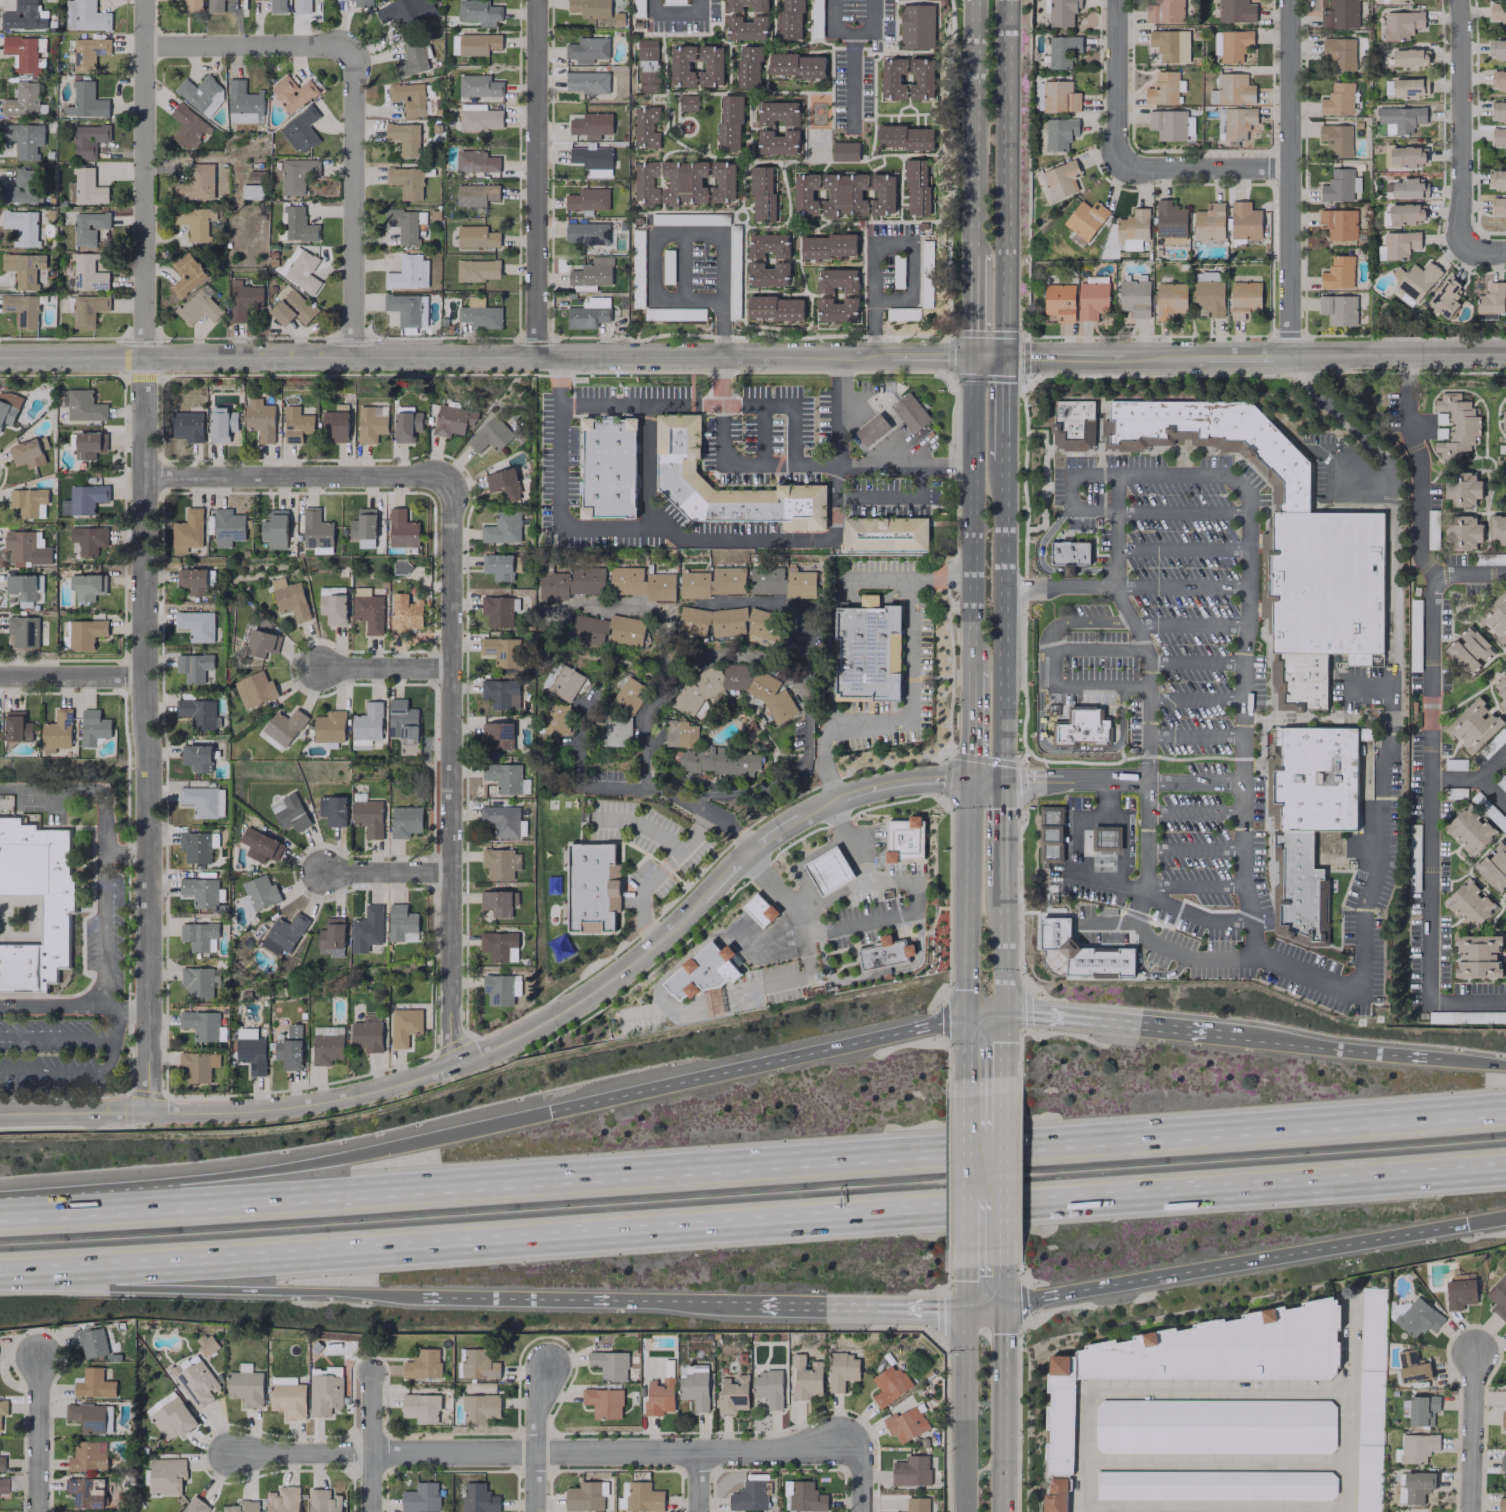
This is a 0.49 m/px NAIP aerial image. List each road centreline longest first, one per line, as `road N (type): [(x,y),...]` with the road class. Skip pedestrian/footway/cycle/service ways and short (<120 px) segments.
road 1 (motorway): [(1505,1105),(0,1214)]
road 2 (motorway): [(0,1270),(597,1234),(1505,1163)]
road 3 (residential): [(144,0),(146,1111)]
road 4 (tertiary): [(0,359),(972,358)]
road 5 (residential): [(146,1111),(319,1103),(460,1064),(581,1000),(664,934),(750,849),(811,809),(899,782),(970,779)]
road 6 (residential): [(232,1457),(773,1449),(841,1432),(857,1439)]
road 7 (residential): [(446,483),(457,504),(449,1026),(460,1064)]
road 8 (motorway): [(549,1115),(275,1172),(0,1210)]
road 9 (motorway): [(1001,1302),(1505,1217)]
road 10 (motorway): [(966,1019),(549,1115)]
road 11 (motorway): [(0,1282),(401,1296)]
road 12 (residential): [(537,0),(529,360)]
road 13 (primary): [(1005,358),(1006,0)]
road 14 (residential): [(1289,0),(1288,357)]
road 15 (motorway): [(401,1296),(730,1304)]
road 16 (primary): [(1002,779),(1002,460)]
road 17 (primary): [(972,358),(971,671)]
road 18 (residential): [(354,47),(348,358)]
road 19 (residential): [(146,477),(446,483)]
road 20 (primary): [(970,779),(966,1079)]
road 21 (primary): [(974,0),(973,252)]
road 22 (residential): [(1456,0),(1457,235),(1464,247)]
road 23 (primary): [(1000,1511),(1001,1264)]
road 24 (motorway): [(730,1304),(964,1305)]
road 25 (motorway): [(1229,1036),(1002,1016)]
road 26 (tertiary): [(1288,357),(1505,354)]
road 27 (residential): [(144,48),(354,47)]
road 28 (primary): [(964,1305),(964,1511)]
road 29 (motorway): [(1427,1060),(1229,1036)]
road 30 (tertiary): [(1005,358),(1202,357)]
road 31 (residential): [(1115,0),(1113,159),(1120,167)]
road 32 (residential): [(1120,167),(1289,168)]
road 33 (residential): [(1476,1353),(1474,1511)]
road 34 (residential): [(40,1511),(40,1356)]
road 35 (residential): [(553,1364),(537,1417),(538,1511)]
road 36 (residential): [(0,1114),(146,1111)]
road 37 (residential): [(146,679),(0,679)]
road 38 (residential): [(375,1373),(375,1511)]
road 39 (primary): [(1001,1264),(1002,1131)]
road 40 (primary): [(1002,1016),(1002,886)]
road 41 (residential): [(452,670),(324,668)]
road 42 (residential): [(449,873),(326,876)]

